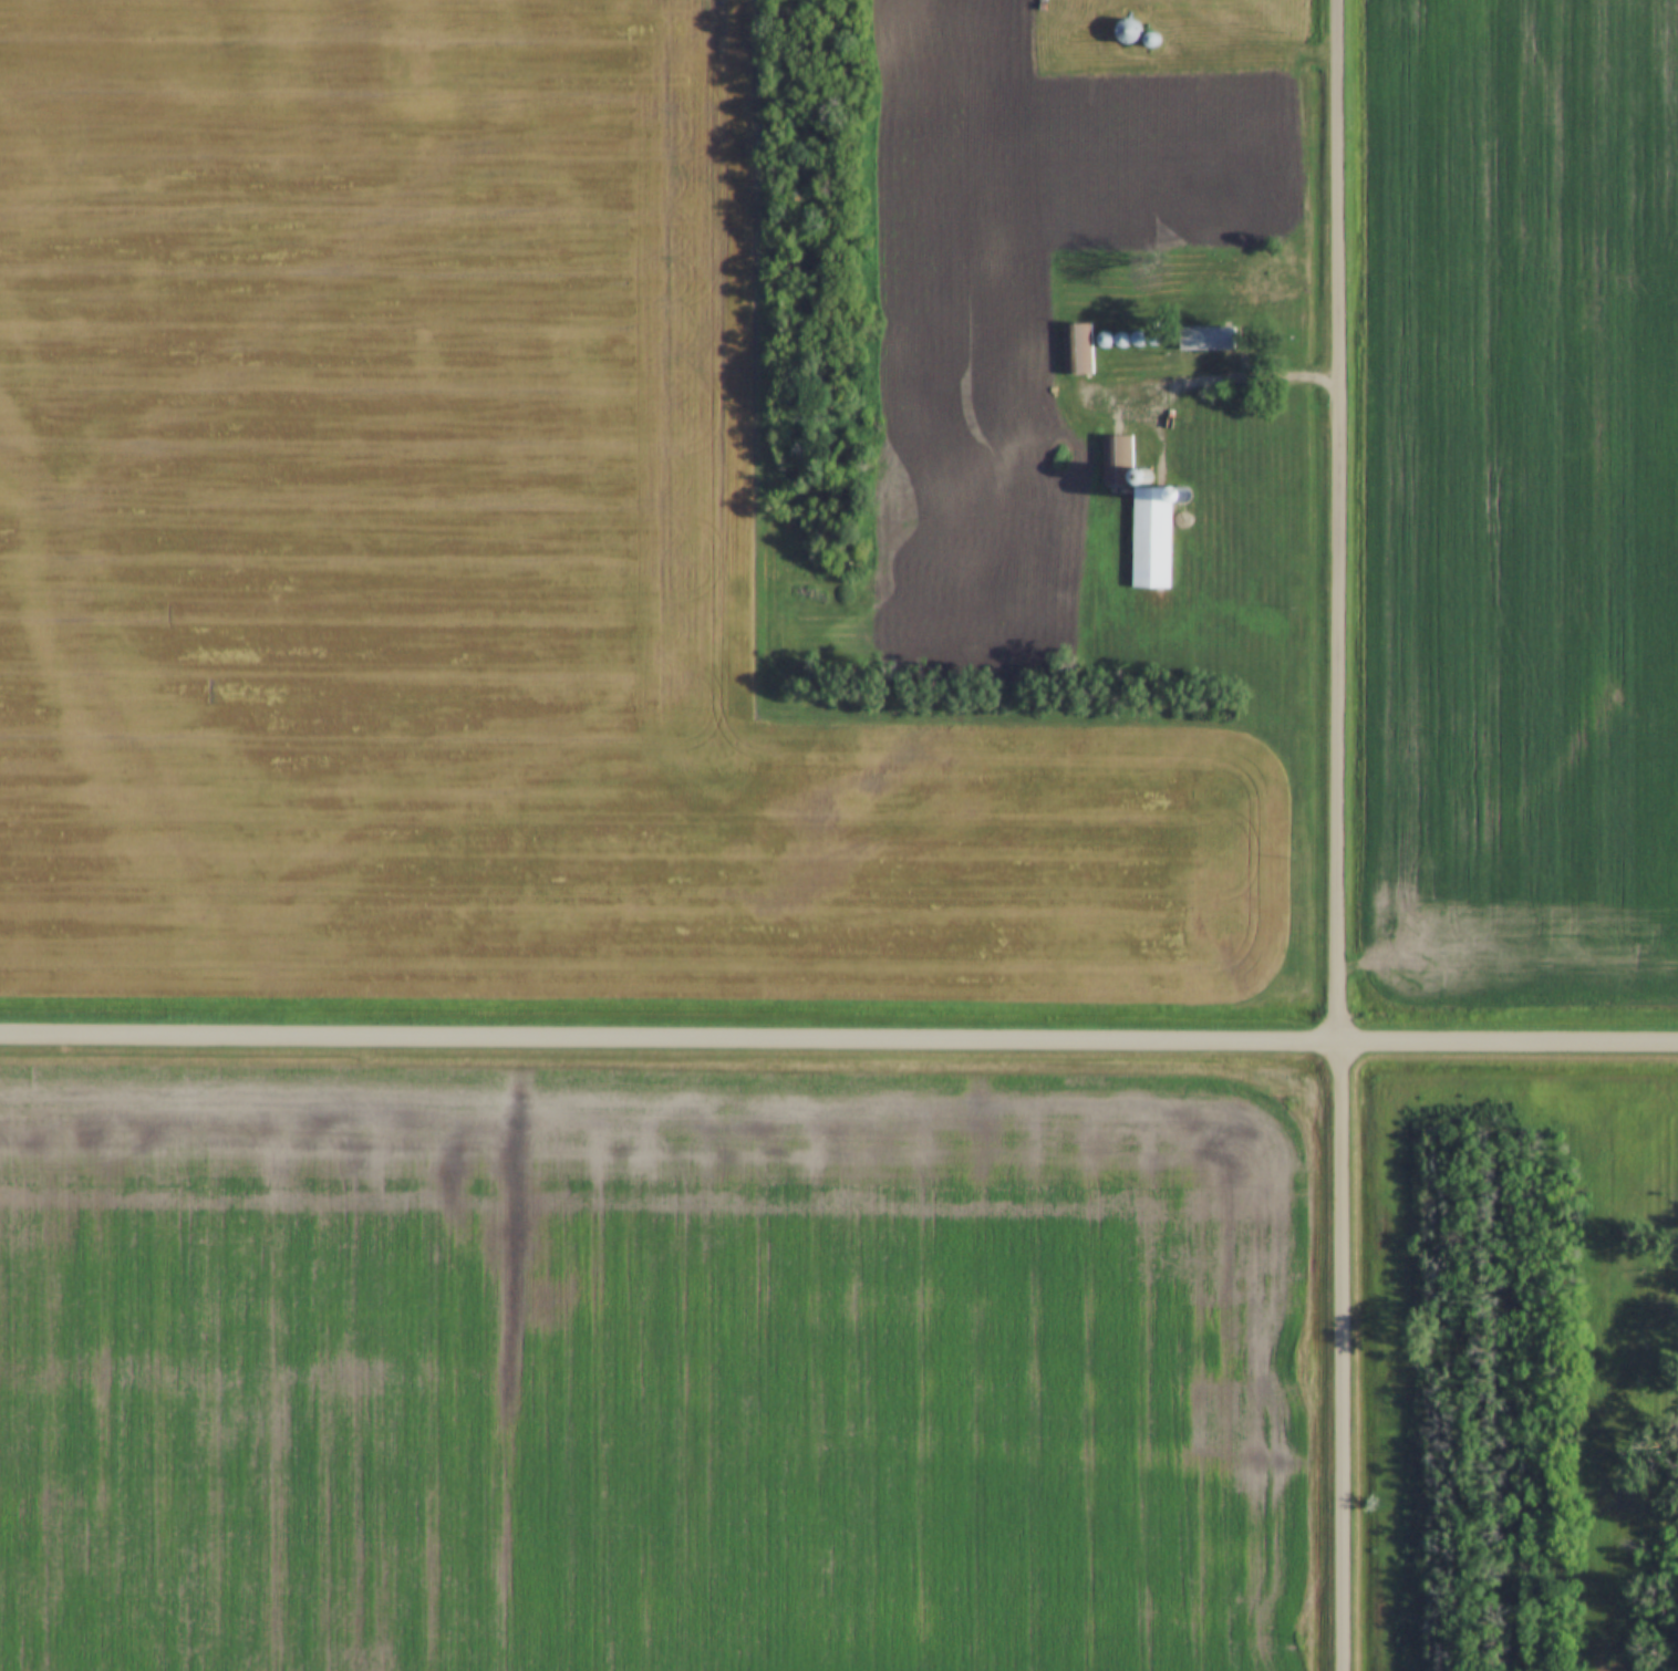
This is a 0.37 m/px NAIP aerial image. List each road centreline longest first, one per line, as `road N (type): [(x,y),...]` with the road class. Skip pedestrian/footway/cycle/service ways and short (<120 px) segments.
road 1 (tertiary): [(0,1036),(1677,1046)]
road 2 (residential): [(1344,1670),(1338,0)]

